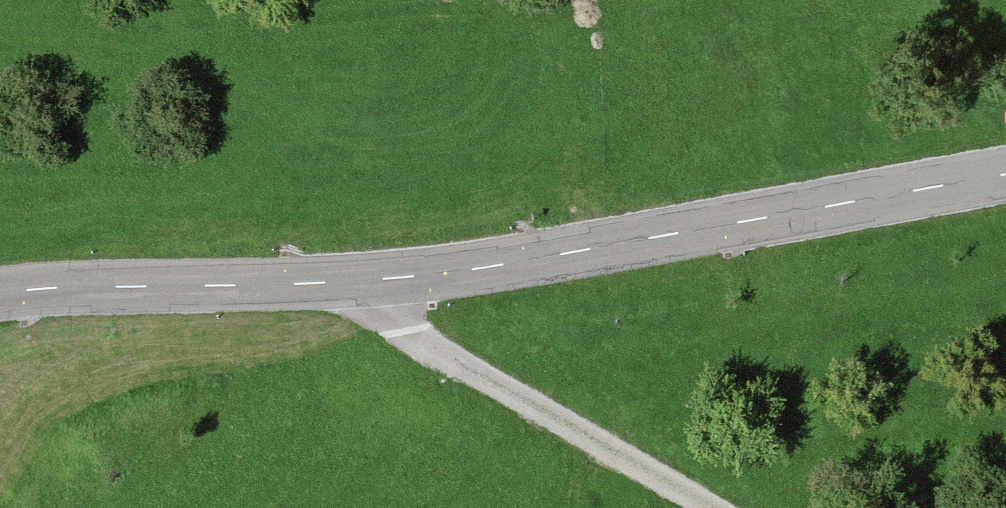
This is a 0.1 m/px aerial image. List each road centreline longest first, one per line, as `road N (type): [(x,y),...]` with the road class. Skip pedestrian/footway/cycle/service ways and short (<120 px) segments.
road 1 (tertiary): [(0,298),(108,288),(369,286),(1005,179)]
road 2 (track): [(745,507),(369,286)]

